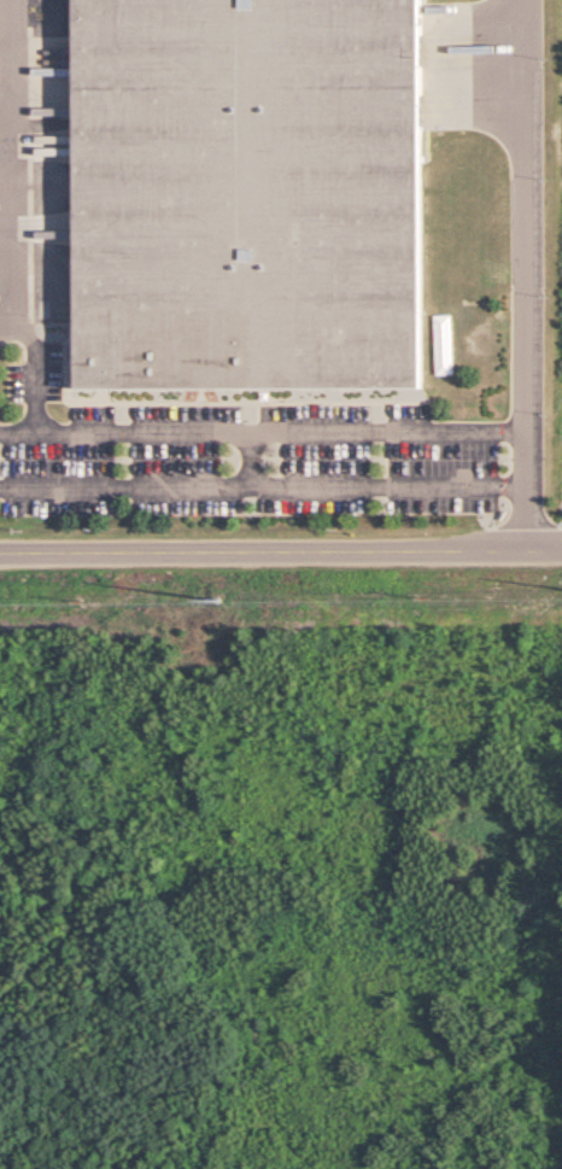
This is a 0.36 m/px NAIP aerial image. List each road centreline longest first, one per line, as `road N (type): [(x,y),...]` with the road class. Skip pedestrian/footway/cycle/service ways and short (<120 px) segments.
road 1 (residential): [(561,549),(0,552)]

